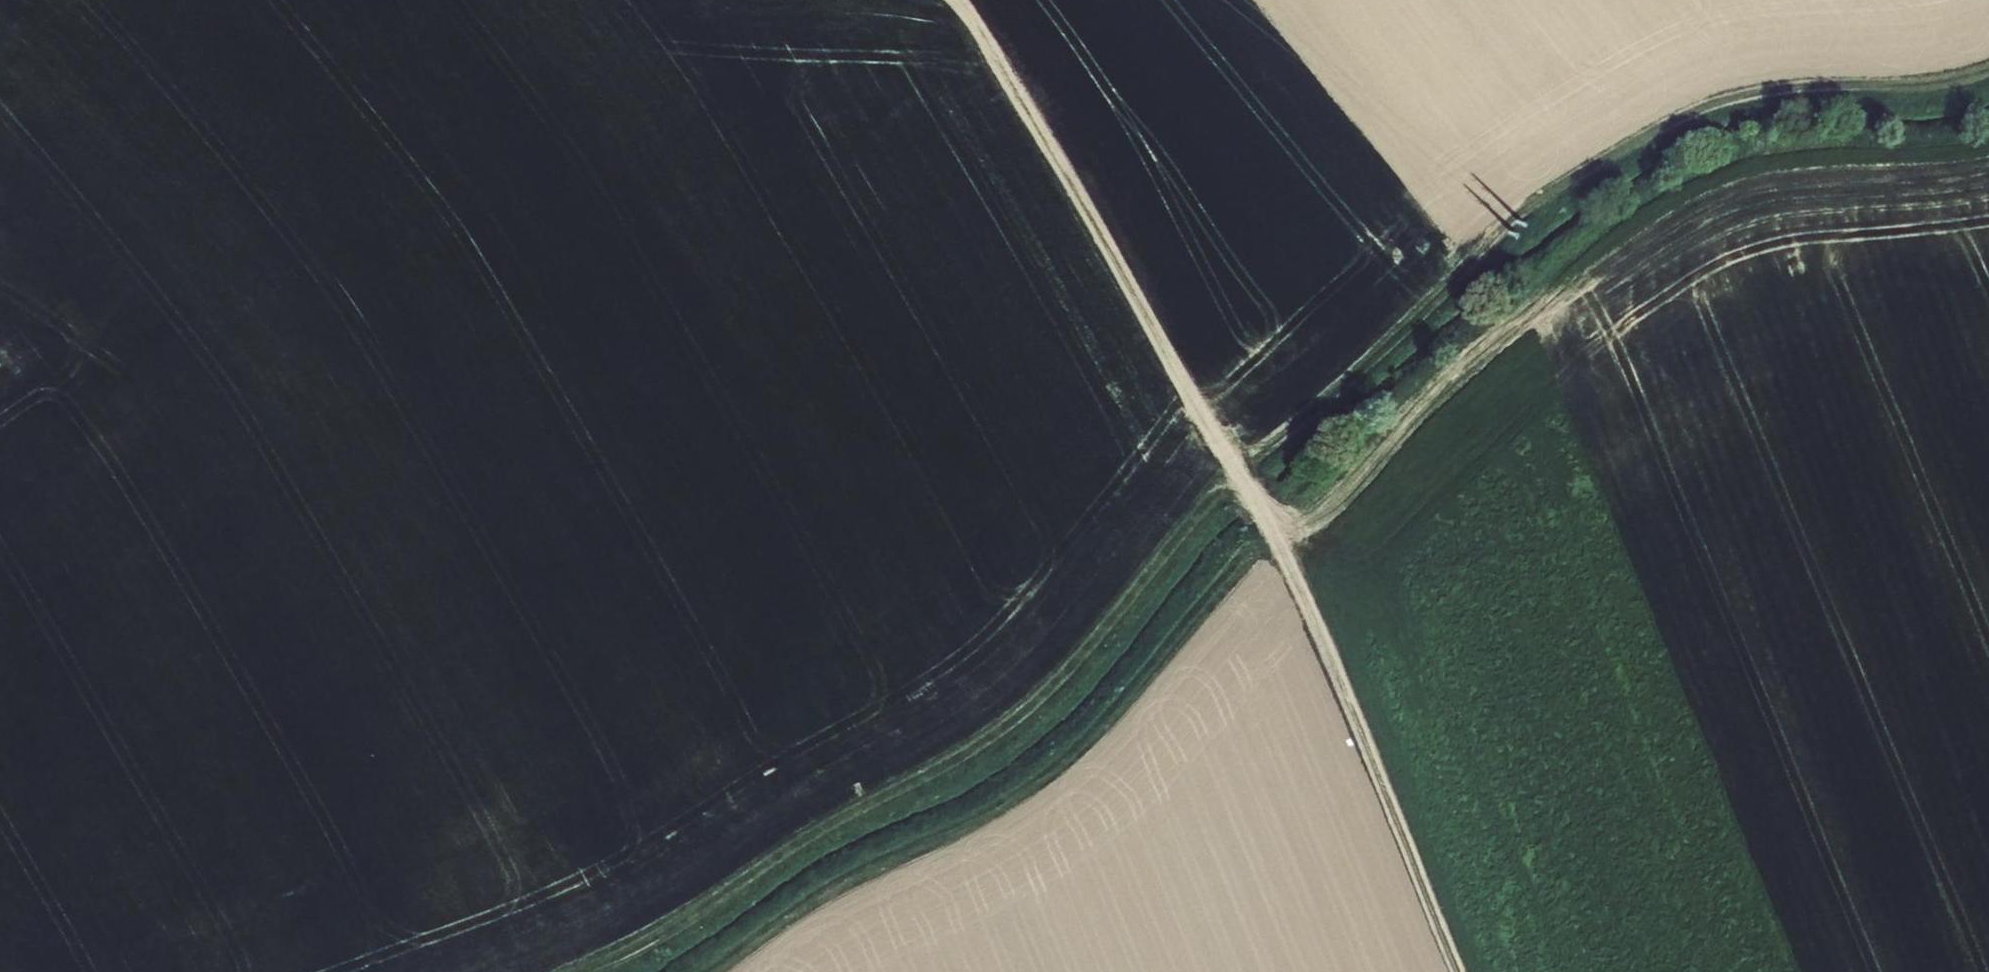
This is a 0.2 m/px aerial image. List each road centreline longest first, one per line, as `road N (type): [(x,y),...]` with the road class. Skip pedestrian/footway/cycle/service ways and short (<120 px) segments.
road 1 (track): [(1456,971),(1257,494),(959,0)]

